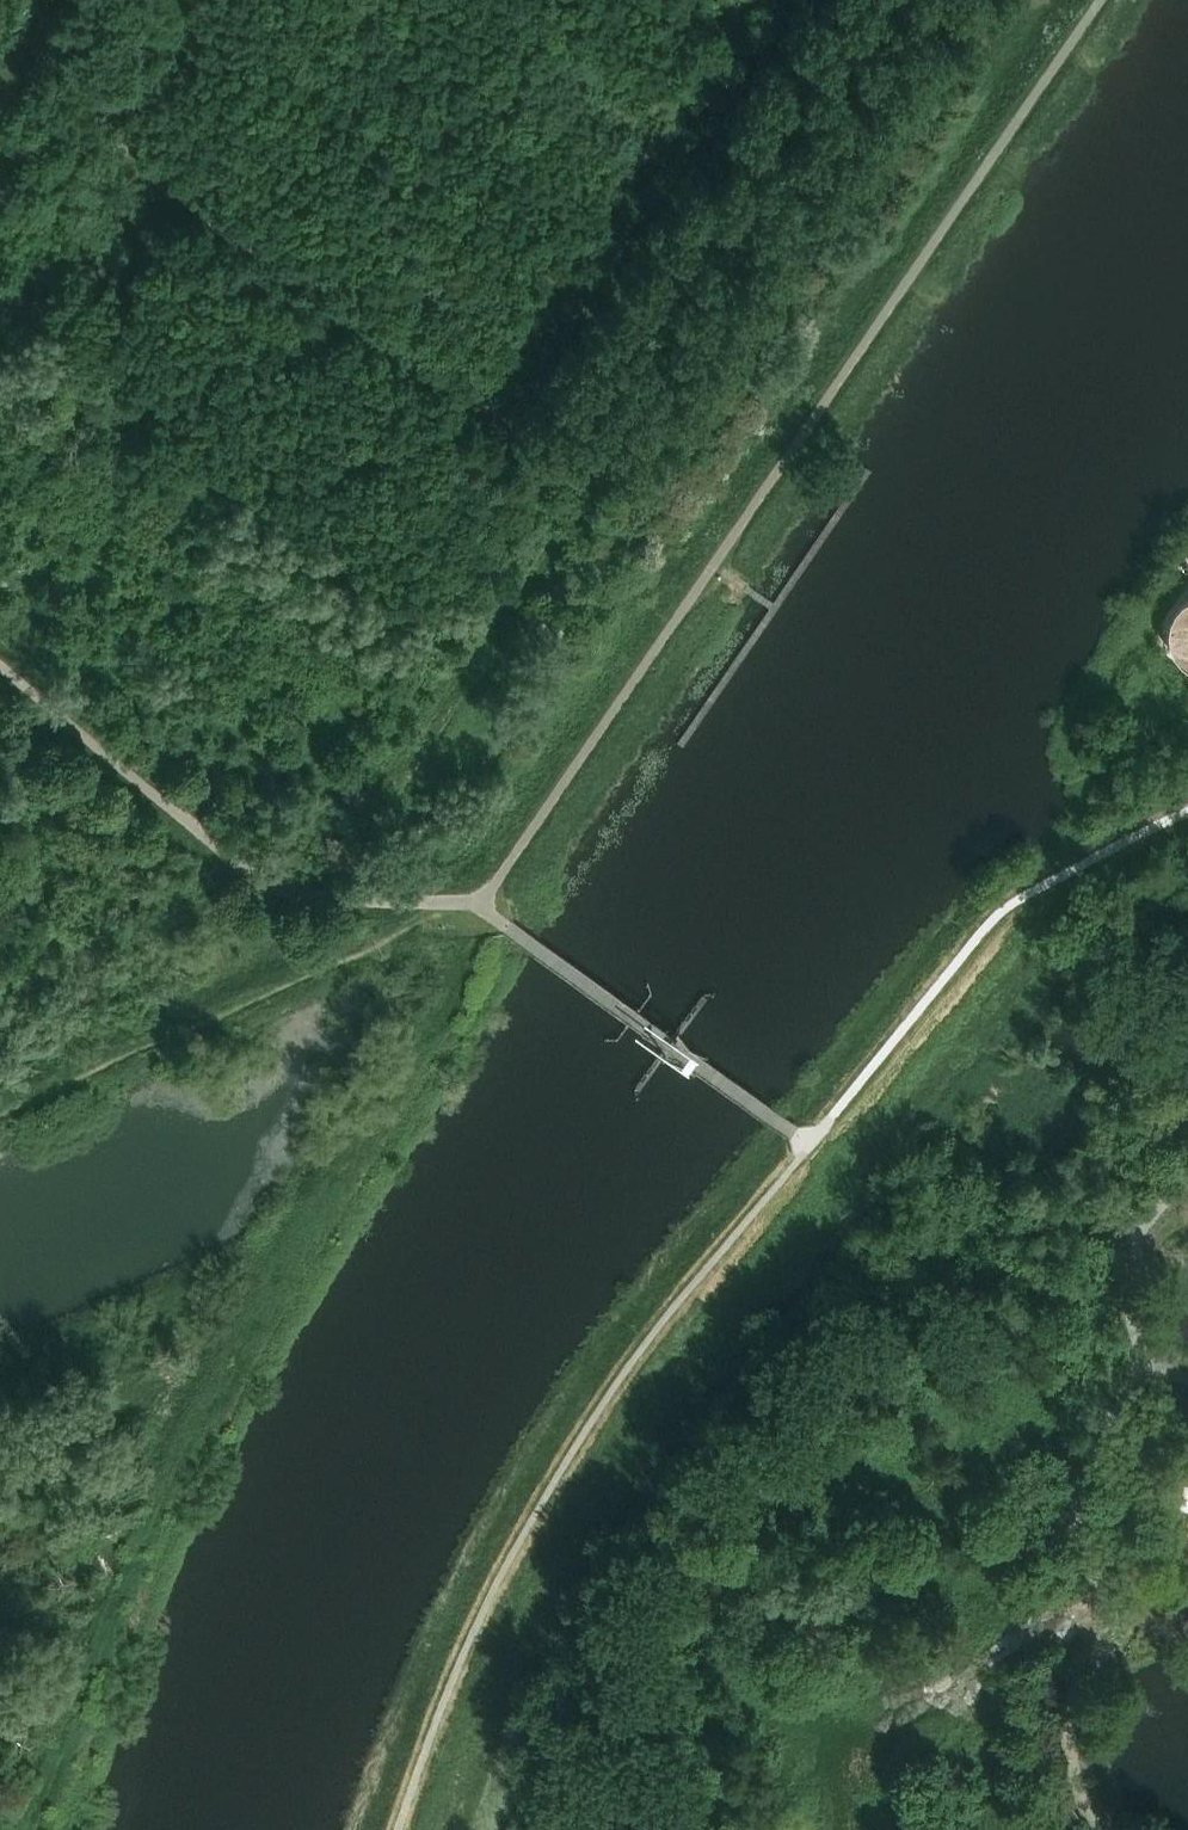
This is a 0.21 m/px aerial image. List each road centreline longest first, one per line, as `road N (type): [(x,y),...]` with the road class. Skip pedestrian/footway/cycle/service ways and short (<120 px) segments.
road 1 (track): [(0,73),(590,484),(403,764),(360,781),(229,765),(199,777),(173,811)]
road 2 (track): [(800,0),(508,428)]

